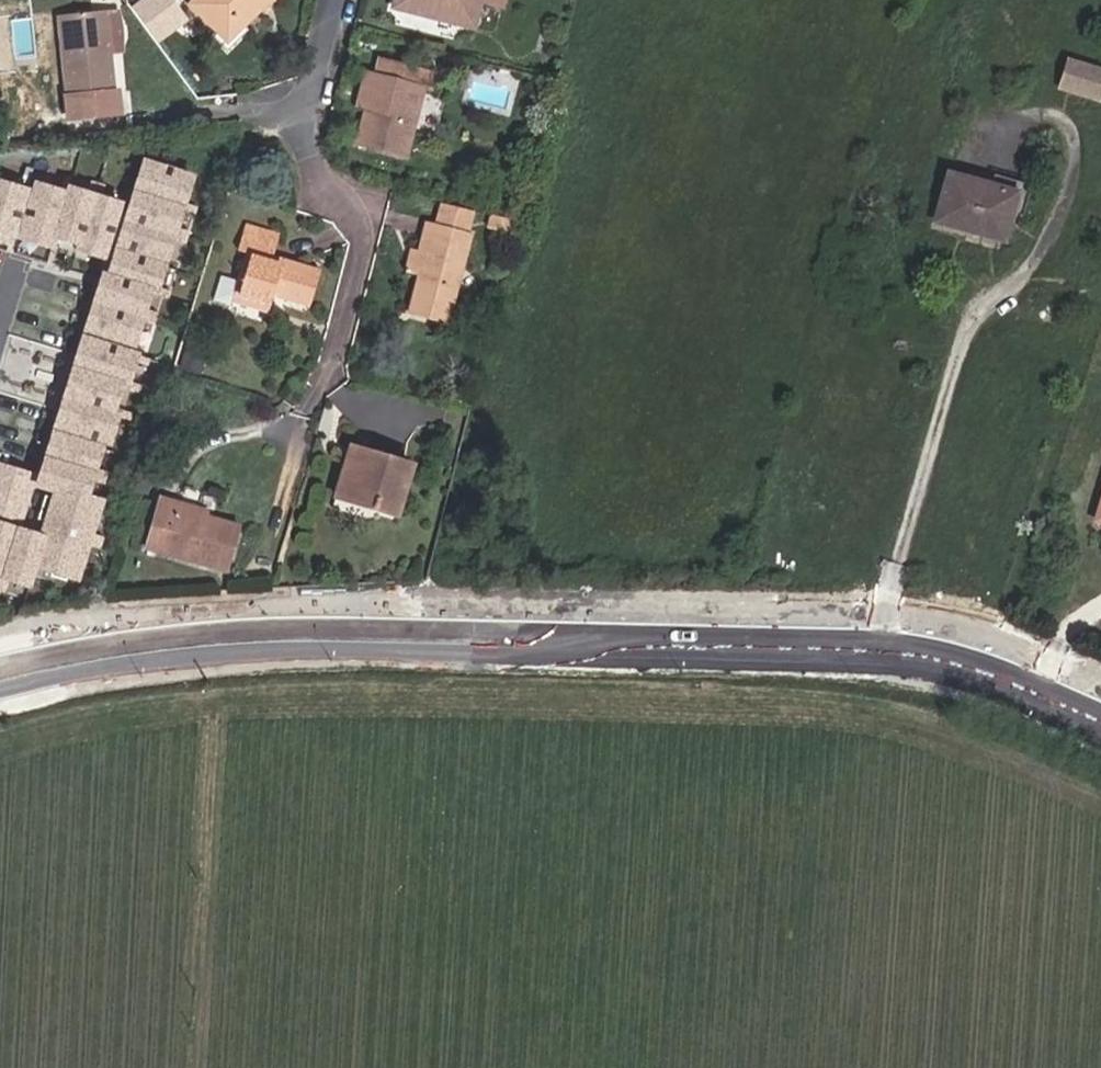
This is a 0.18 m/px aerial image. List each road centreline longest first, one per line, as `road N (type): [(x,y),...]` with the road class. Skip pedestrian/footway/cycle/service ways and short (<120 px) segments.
road 1 (secondary): [(1100,718),(971,667),(875,646),(435,617),(110,657),(0,679)]
road 2 (residential): [(336,0),(305,128),(302,176),(361,241),(331,365),(313,398)]

